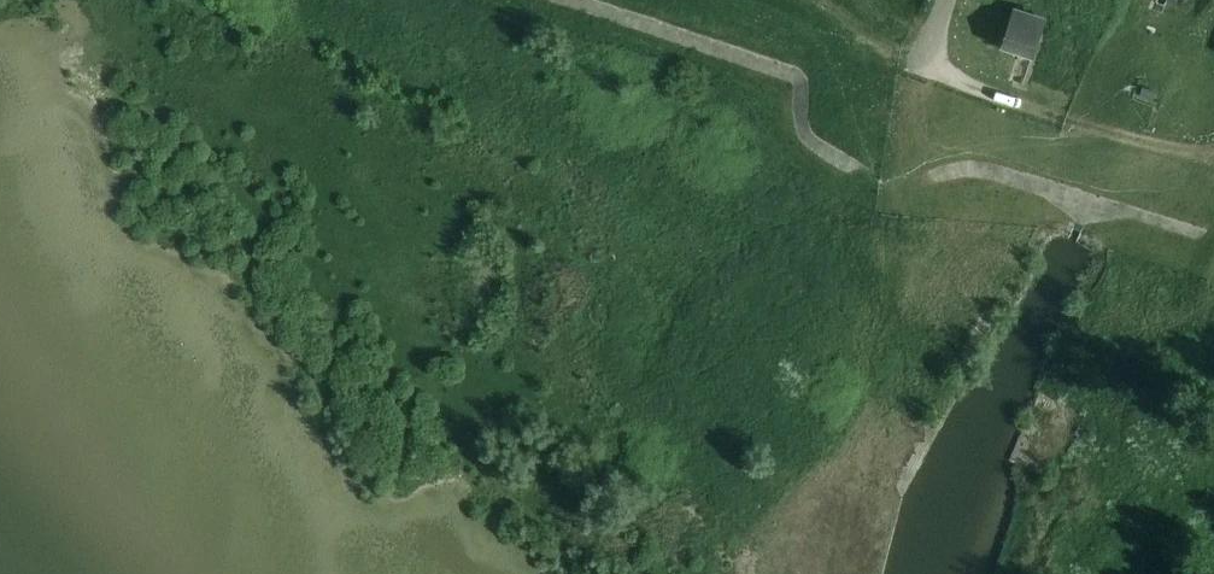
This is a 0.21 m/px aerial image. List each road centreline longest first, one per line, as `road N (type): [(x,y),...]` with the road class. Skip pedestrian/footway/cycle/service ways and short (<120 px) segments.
road 1 (track): [(1213,157),(1065,118),(900,50),(750,0)]

